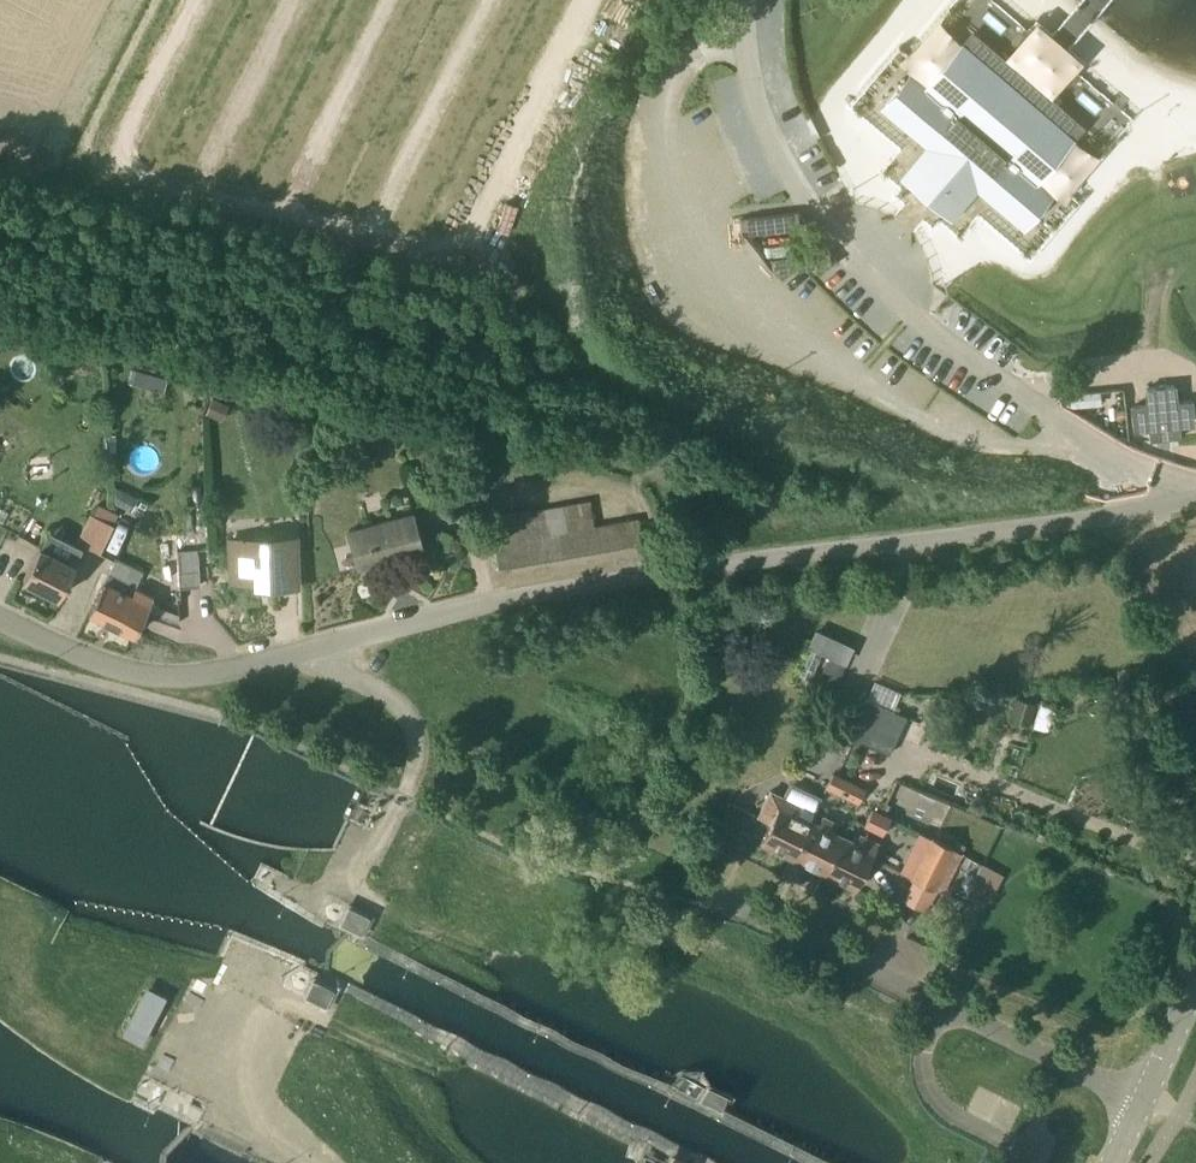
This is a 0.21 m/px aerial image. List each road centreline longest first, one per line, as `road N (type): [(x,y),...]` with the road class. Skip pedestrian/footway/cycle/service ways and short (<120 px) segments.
road 1 (unclassified): [(324,645),(559,587),(1195,494)]
road 2 (unclassified): [(366,853),(392,815),(414,742),(402,713),(324,645)]
road 3 (unclassified): [(88,658),(148,673),(236,669),(324,645)]
road 4 (tertiary): [(1111,1162),(1195,986)]

